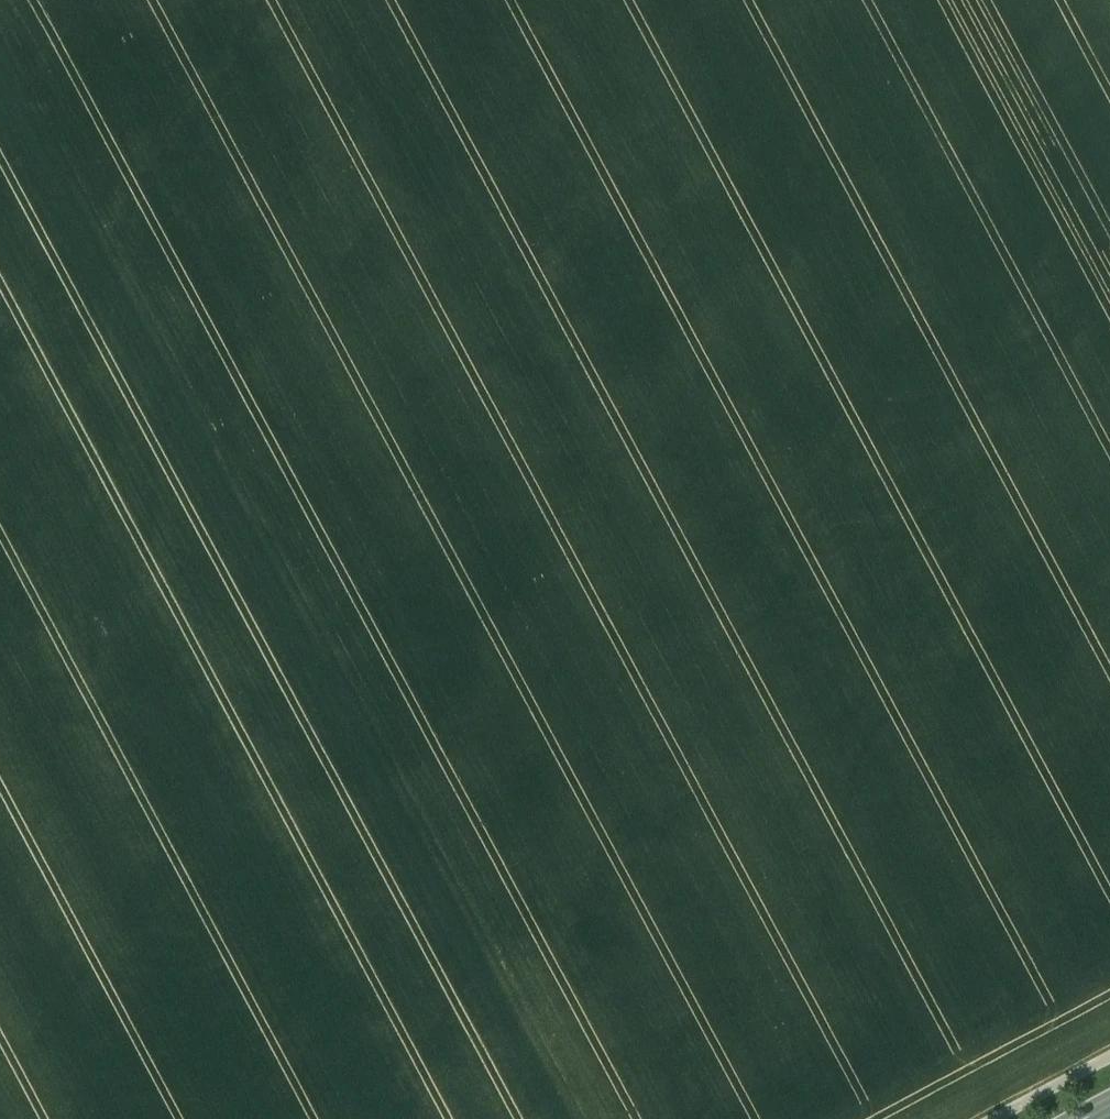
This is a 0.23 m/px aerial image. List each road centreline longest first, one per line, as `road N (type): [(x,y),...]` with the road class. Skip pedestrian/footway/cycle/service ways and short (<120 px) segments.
road 1 (track): [(1109,1054),(987,1118)]

